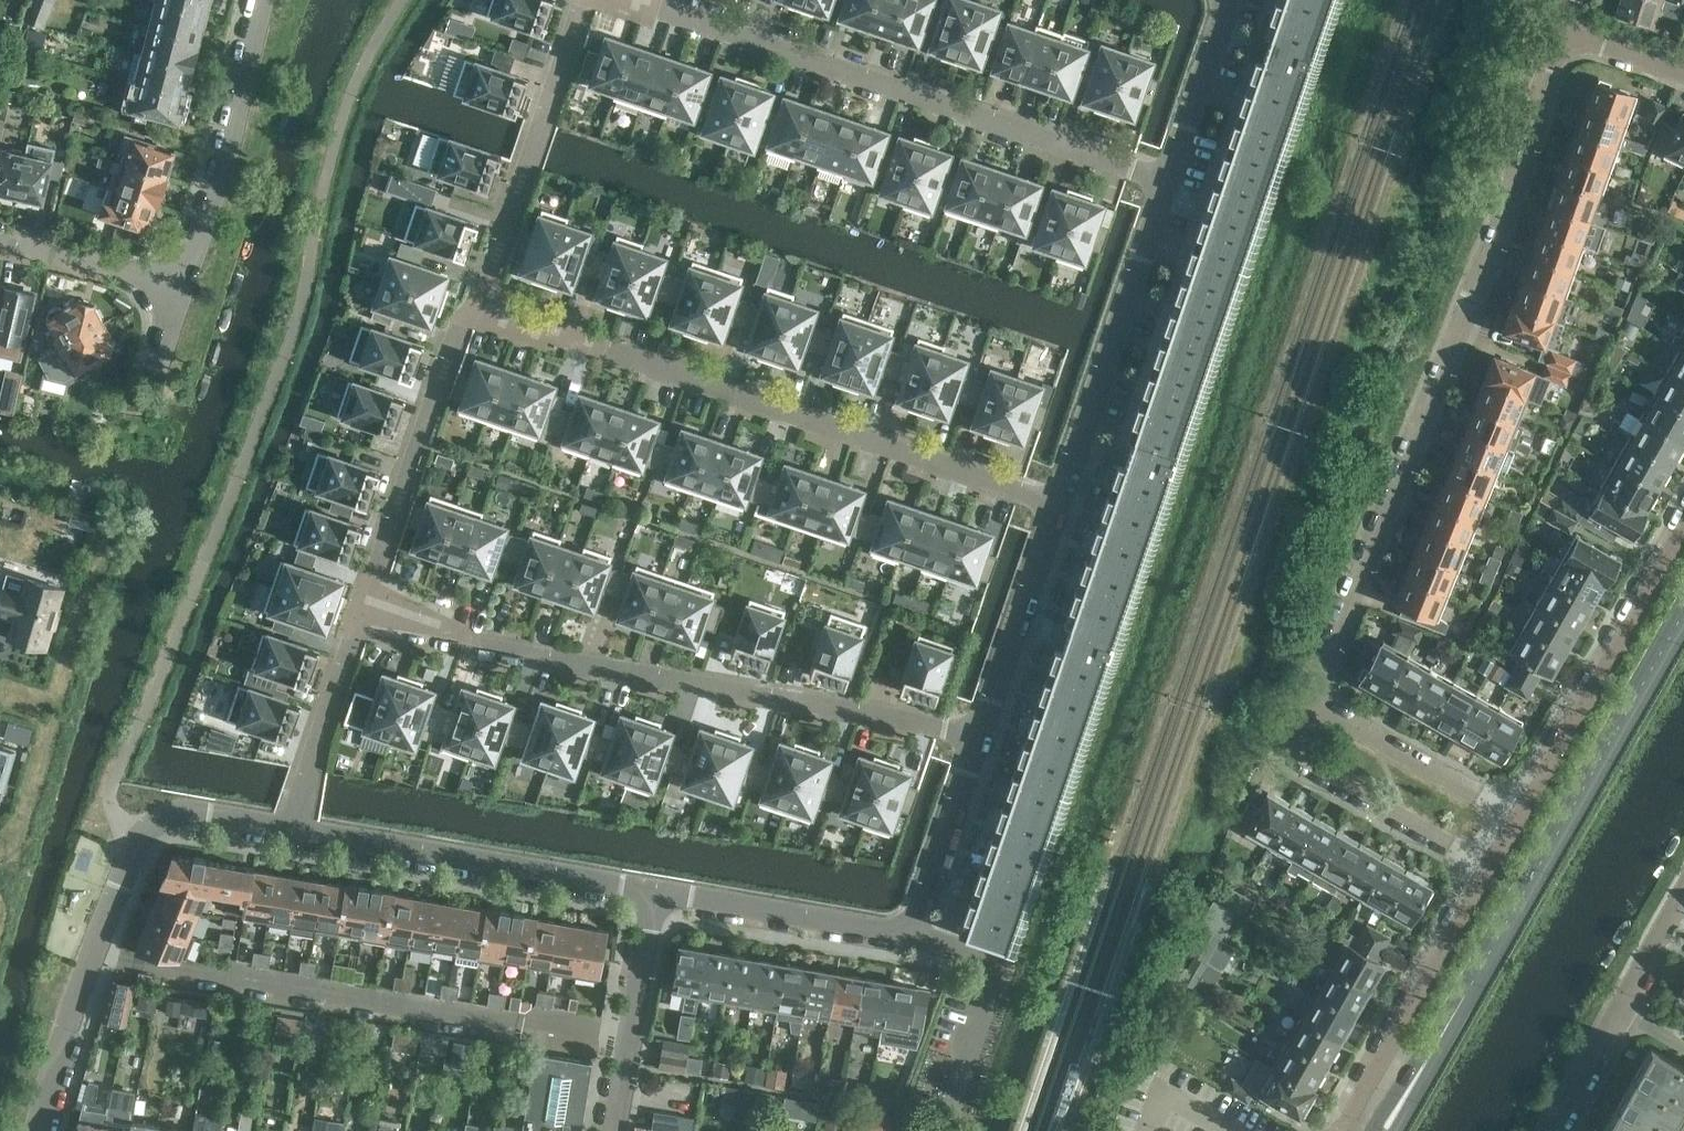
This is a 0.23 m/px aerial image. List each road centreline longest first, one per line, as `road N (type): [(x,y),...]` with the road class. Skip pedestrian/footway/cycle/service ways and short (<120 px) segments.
road 1 (residential): [(1310,695),(1464,326),(1566,30)]
road 2 (residential): [(359,624),(980,736)]
road 3 (residential): [(478,302),(1054,506)]
road 4 (secondary): [(1384,1130),(1683,613)]
road 5 (residential): [(1167,177),(630,0)]
road 6 (residential): [(295,828),(654,890)]
road 7 (residential): [(1054,506),(1167,177)]
road 8 (residential): [(359,624),(416,442),(459,325),(478,302)]
road 9 (residential): [(1683,527),(1518,817)]
road 10 (residential): [(135,843),(76,995),(41,1130)]
road 11 (residential): [(1485,873),(1285,751),(1310,695)]
road 12 (residential): [(1485,873),(1350,1107),(1360,1130)]
road 13 (residential): [(180,277),(226,149),(262,0)]
road 14 (residential): [(1548,1130),(1683,886)]
road 15 (residential): [(654,890),(914,934)]
road 16 (residential): [(615,1130),(654,890)]
road 17 (residential): [(980,736),(1054,506)]
road 18 (residential): [(1310,695),(1518,817)]
road 19 (residential): [(914,934),(995,967),(949,1101)]
road 20 (residential): [(295,828),(327,704),(359,624)]
road 21 (residential): [(914,934),(980,736)]
road 22 (residential): [(478,302),(545,116)]
road 23 (residential): [(1167,177),(1226,0)]
road 24 (residential): [(180,277),(0,237)]
road 25 (residential): [(135,843),(188,810),(295,828)]
road 26 (residential): [(1683,74),(1566,30)]
road 27 (residential): [(586,0),(545,116)]

